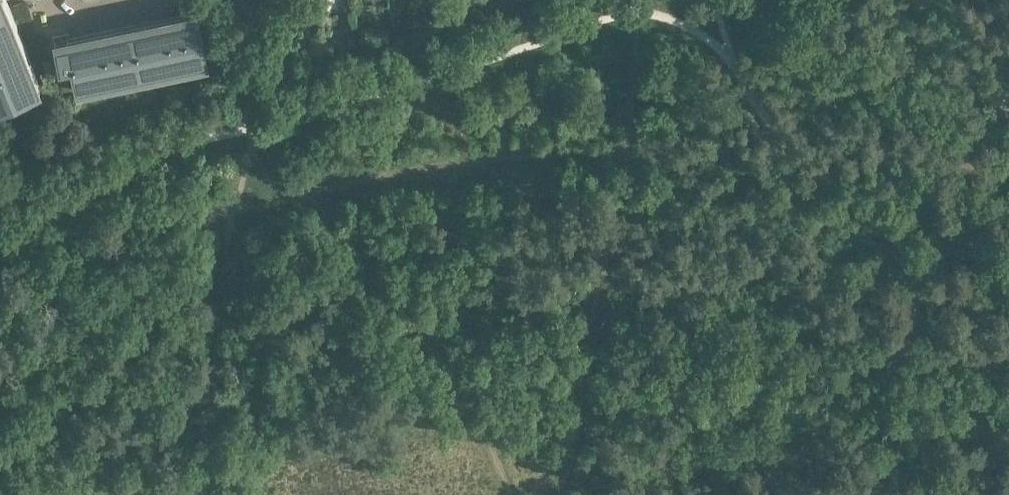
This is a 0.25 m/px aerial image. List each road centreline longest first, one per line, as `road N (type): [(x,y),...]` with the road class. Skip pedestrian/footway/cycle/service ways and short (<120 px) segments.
road 1 (track): [(620,161),(695,174),(841,153),(1008,165)]

